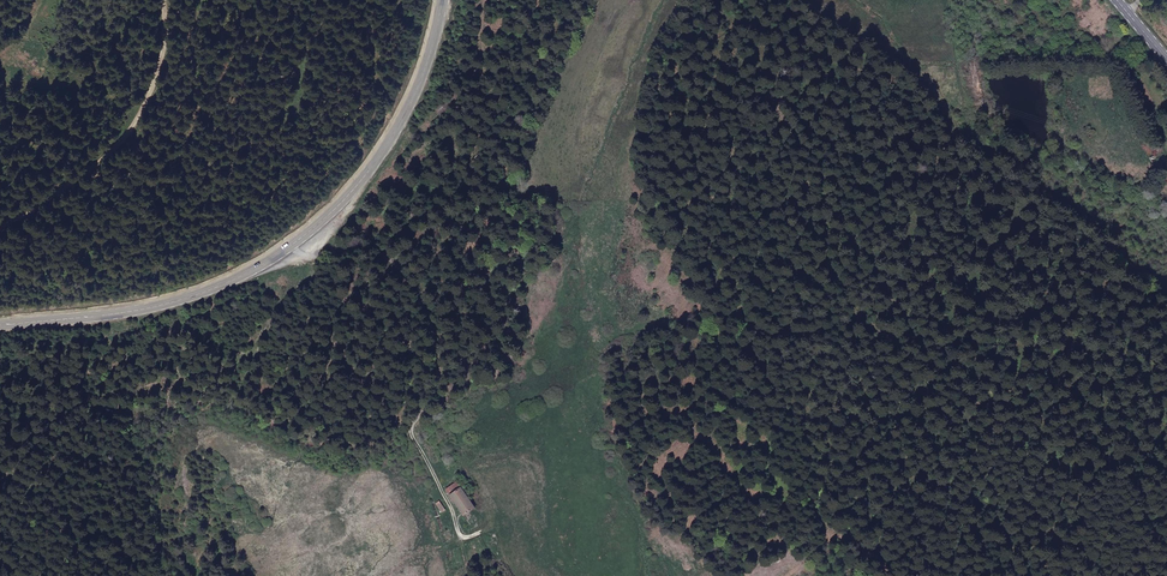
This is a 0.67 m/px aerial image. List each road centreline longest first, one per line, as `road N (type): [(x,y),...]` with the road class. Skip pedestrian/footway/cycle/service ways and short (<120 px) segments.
road 1 (track): [(1166,550),(1011,439),(946,381),(859,242),(828,166),(786,127),(787,86),(818,56),(962,116),(953,0)]
road 2 (secondary): [(442,0),(427,60),(382,150),(345,194),(264,262),(160,304),(0,323)]
road 3 (track): [(264,262),(368,245),(416,295),(439,374),(410,441),(459,523),(470,575)]
road 4 (track): [(161,0),(160,80),(126,142),(71,187),(0,226)]

